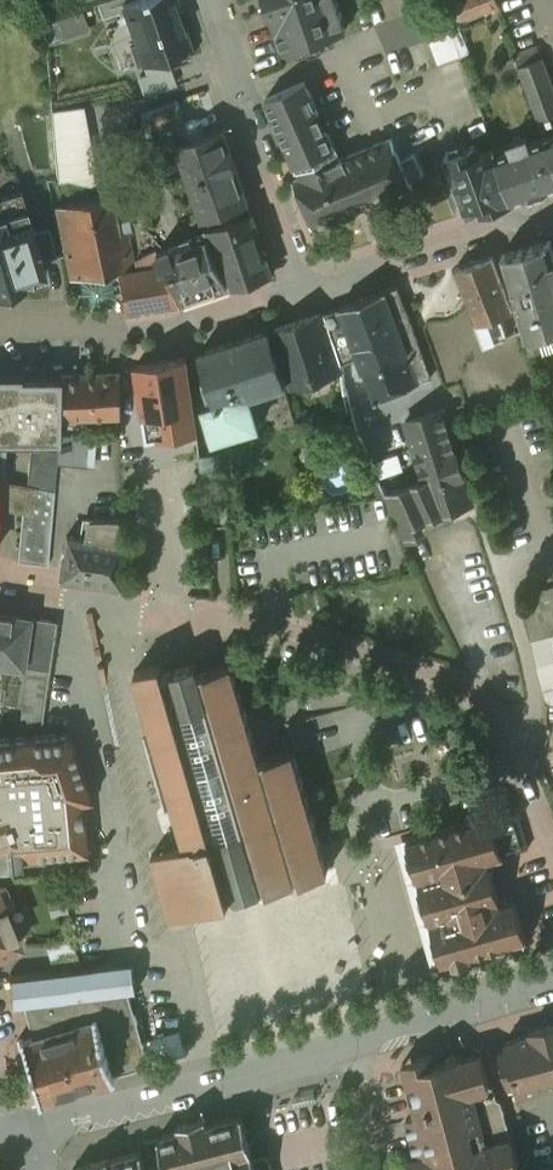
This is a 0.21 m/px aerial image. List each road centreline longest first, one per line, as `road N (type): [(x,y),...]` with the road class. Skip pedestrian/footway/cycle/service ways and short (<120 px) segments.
road 1 (residential): [(513,752),(489,705),(453,683),(308,637),(82,598)]
road 2 (residential): [(0,335),(192,324),(312,288)]
road 3 (residential): [(208,0),(312,288)]
road 4 (residential): [(208,1087),(172,946),(136,898),(122,825)]
road 5 (residential): [(312,288),(552,211)]
road 6 (residential): [(82,598),(81,635),(122,825)]
road 7 (residential): [(513,752),(534,734),(535,700),(499,565)]
road 8 (residential): [(362,1042),(552,983)]
road 9 (residential): [(18,1131),(208,1087)]
road 10 (residential): [(208,1087),(362,1042)]
road 11 (residential): [(362,1042),(390,1169)]

